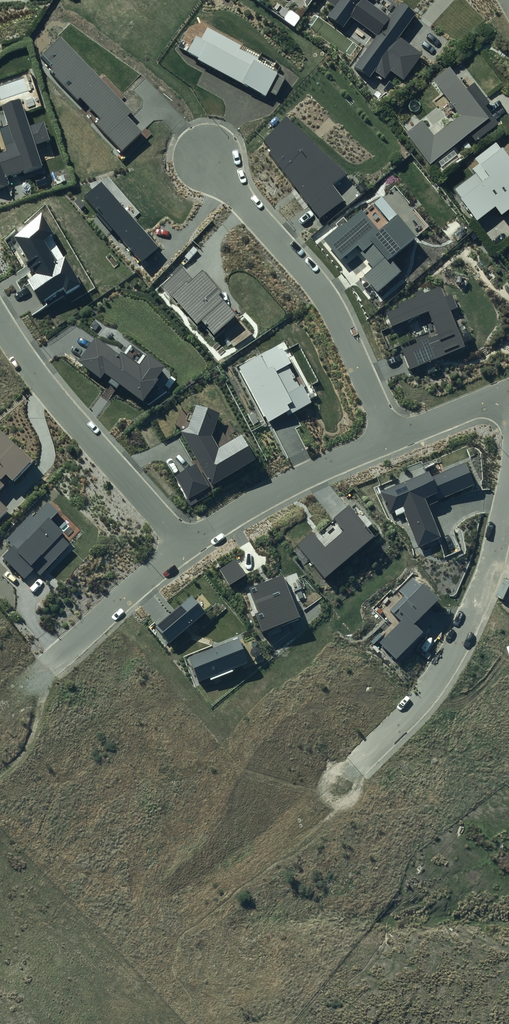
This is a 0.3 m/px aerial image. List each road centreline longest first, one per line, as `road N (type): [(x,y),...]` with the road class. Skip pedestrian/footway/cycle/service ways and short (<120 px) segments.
road 1 (residential): [(390,438),(327,300),(206,157)]
road 2 (residential): [(508,493),(485,581),(444,666),(368,757)]
road 3 (residential): [(184,545),(53,398),(0,320)]
road 4 (residential): [(184,545),(390,438)]
road 5 (residential): [(43,670),(184,545)]
road 6 (residential): [(390,438),(505,395)]

